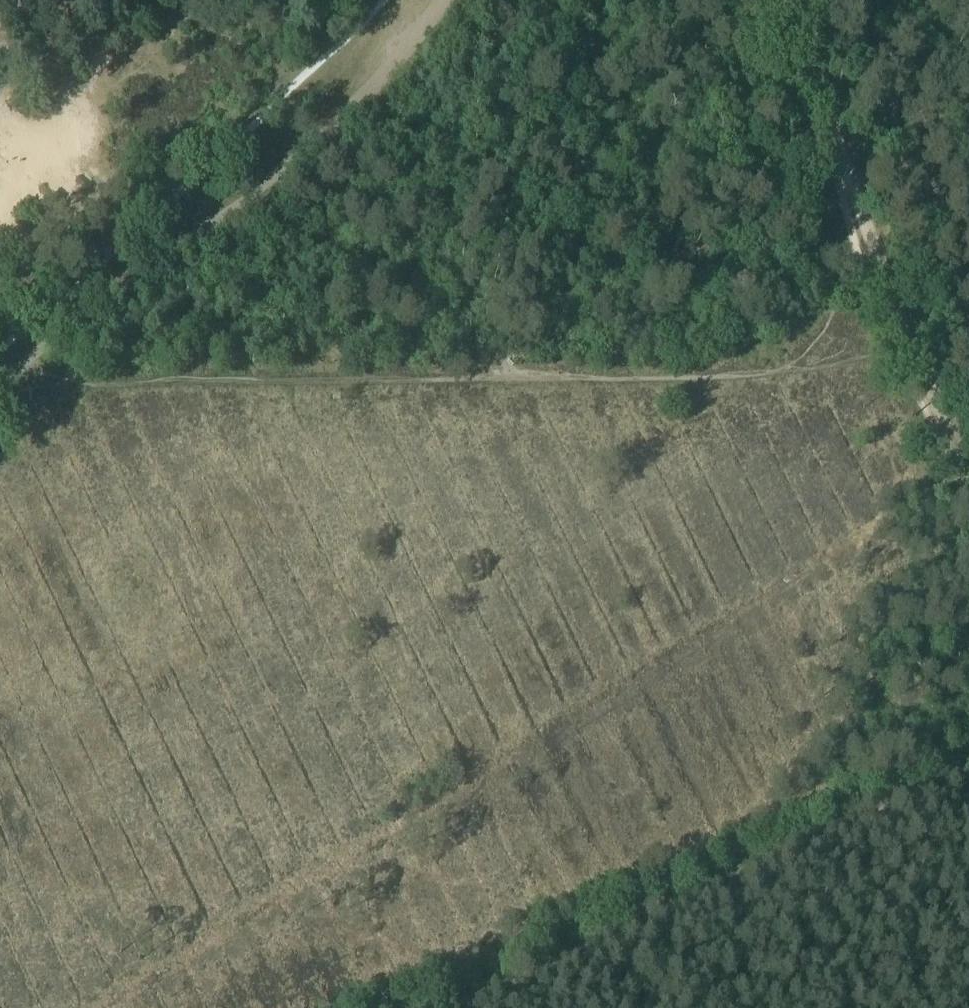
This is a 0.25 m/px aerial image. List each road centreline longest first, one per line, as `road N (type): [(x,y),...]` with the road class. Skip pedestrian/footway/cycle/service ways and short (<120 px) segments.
road 1 (track): [(448,0),(402,60),(230,216),(0,380)]
road 2 (track): [(968,463),(875,255),(795,0)]

